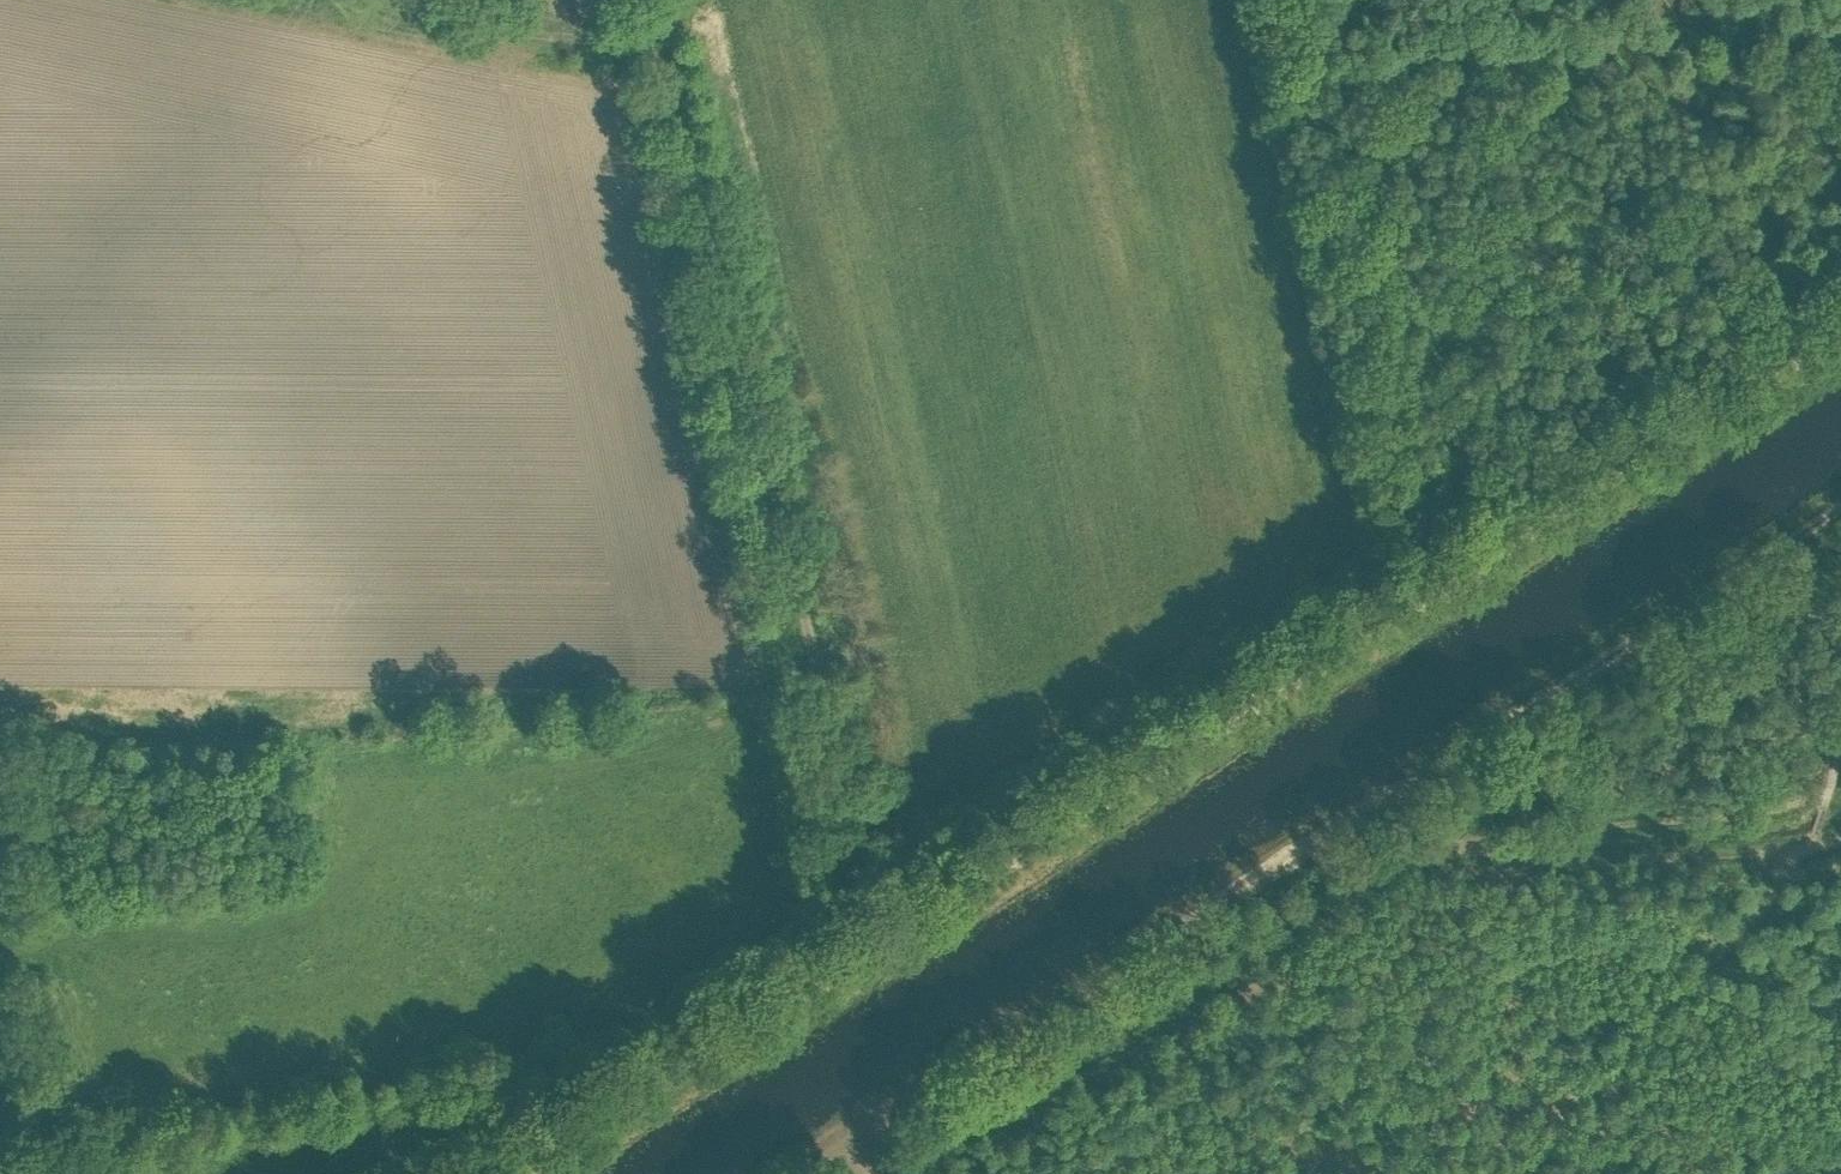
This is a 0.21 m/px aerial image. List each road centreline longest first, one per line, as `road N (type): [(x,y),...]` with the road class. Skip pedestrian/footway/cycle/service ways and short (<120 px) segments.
road 1 (track): [(521,1173),(1840,331)]
road 2 (track): [(768,1173),(1840,517)]
road 3 (track): [(659,44),(816,663),(864,926)]
road 4 (track): [(1840,844),(1798,856),(1753,897),(1509,1173)]
road 5 (track): [(397,0),(530,32),(659,44)]

